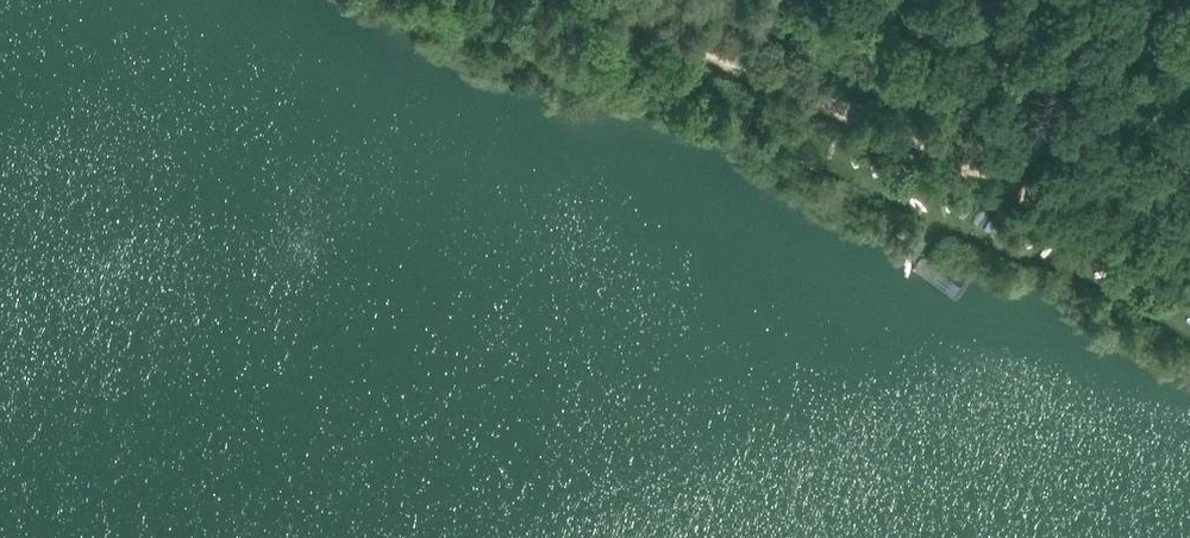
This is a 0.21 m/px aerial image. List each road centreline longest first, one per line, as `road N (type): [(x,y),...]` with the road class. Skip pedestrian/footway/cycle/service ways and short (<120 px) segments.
road 1 (track): [(613,0),(1189,269)]

